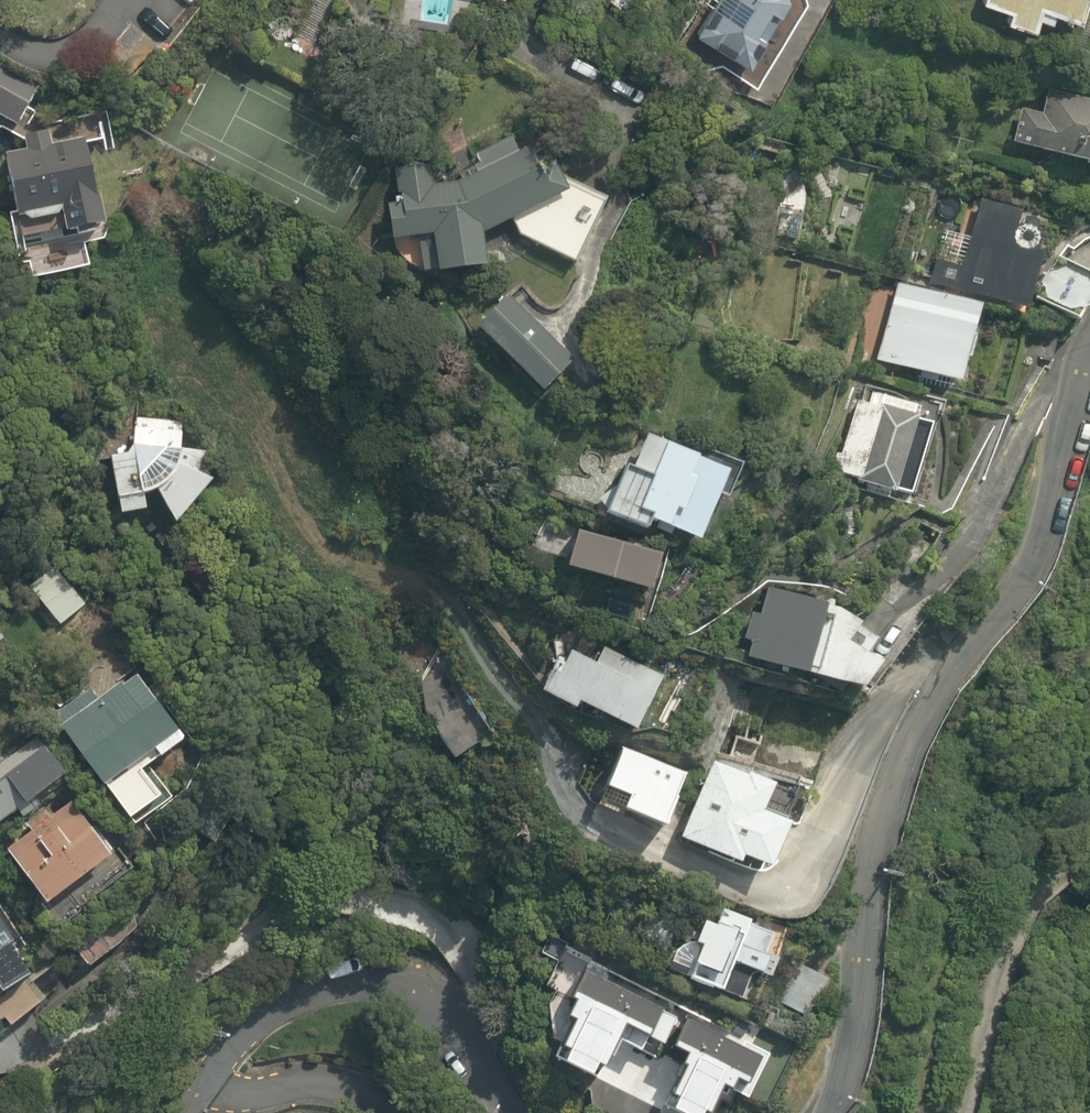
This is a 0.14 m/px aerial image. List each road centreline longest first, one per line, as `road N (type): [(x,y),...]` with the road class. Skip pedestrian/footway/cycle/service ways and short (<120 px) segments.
road 1 (residential): [(1089,393),(1034,559),(934,702),(883,870),(854,1045),(834,1112)]
road 2 (residential): [(519,1112),(463,1036),(402,992),(323,991),(242,1034),(186,1112)]
road 3 (residential): [(186,1112),(246,1088),(364,1087),(395,1112)]

